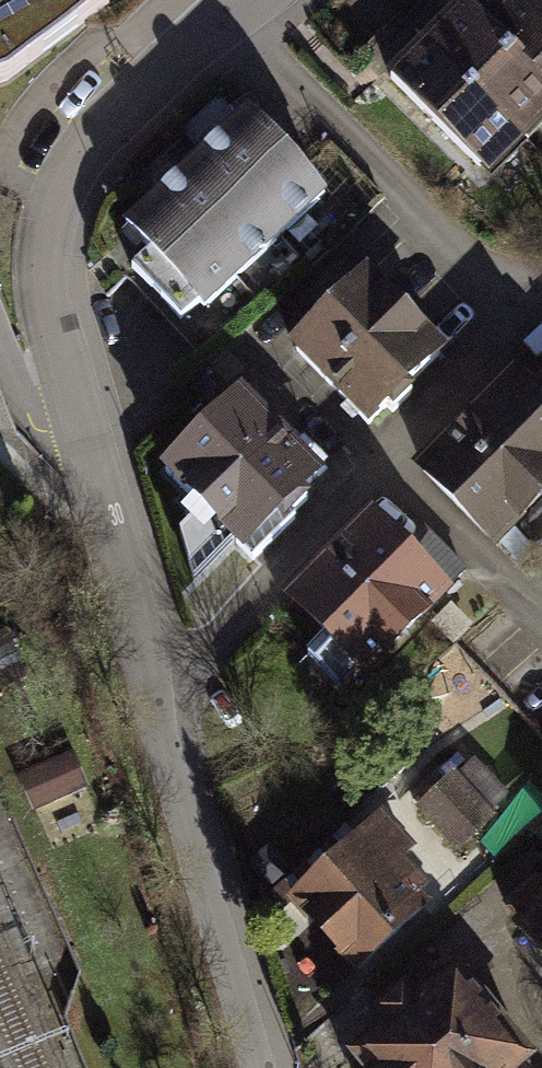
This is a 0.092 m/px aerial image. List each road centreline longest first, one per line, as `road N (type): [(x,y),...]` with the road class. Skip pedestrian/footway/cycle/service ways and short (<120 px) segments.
road 1 (residential): [(259,1067),(153,712),(129,572),(59,343),(48,265),(54,223),(86,152),(131,100),(244,0)]

